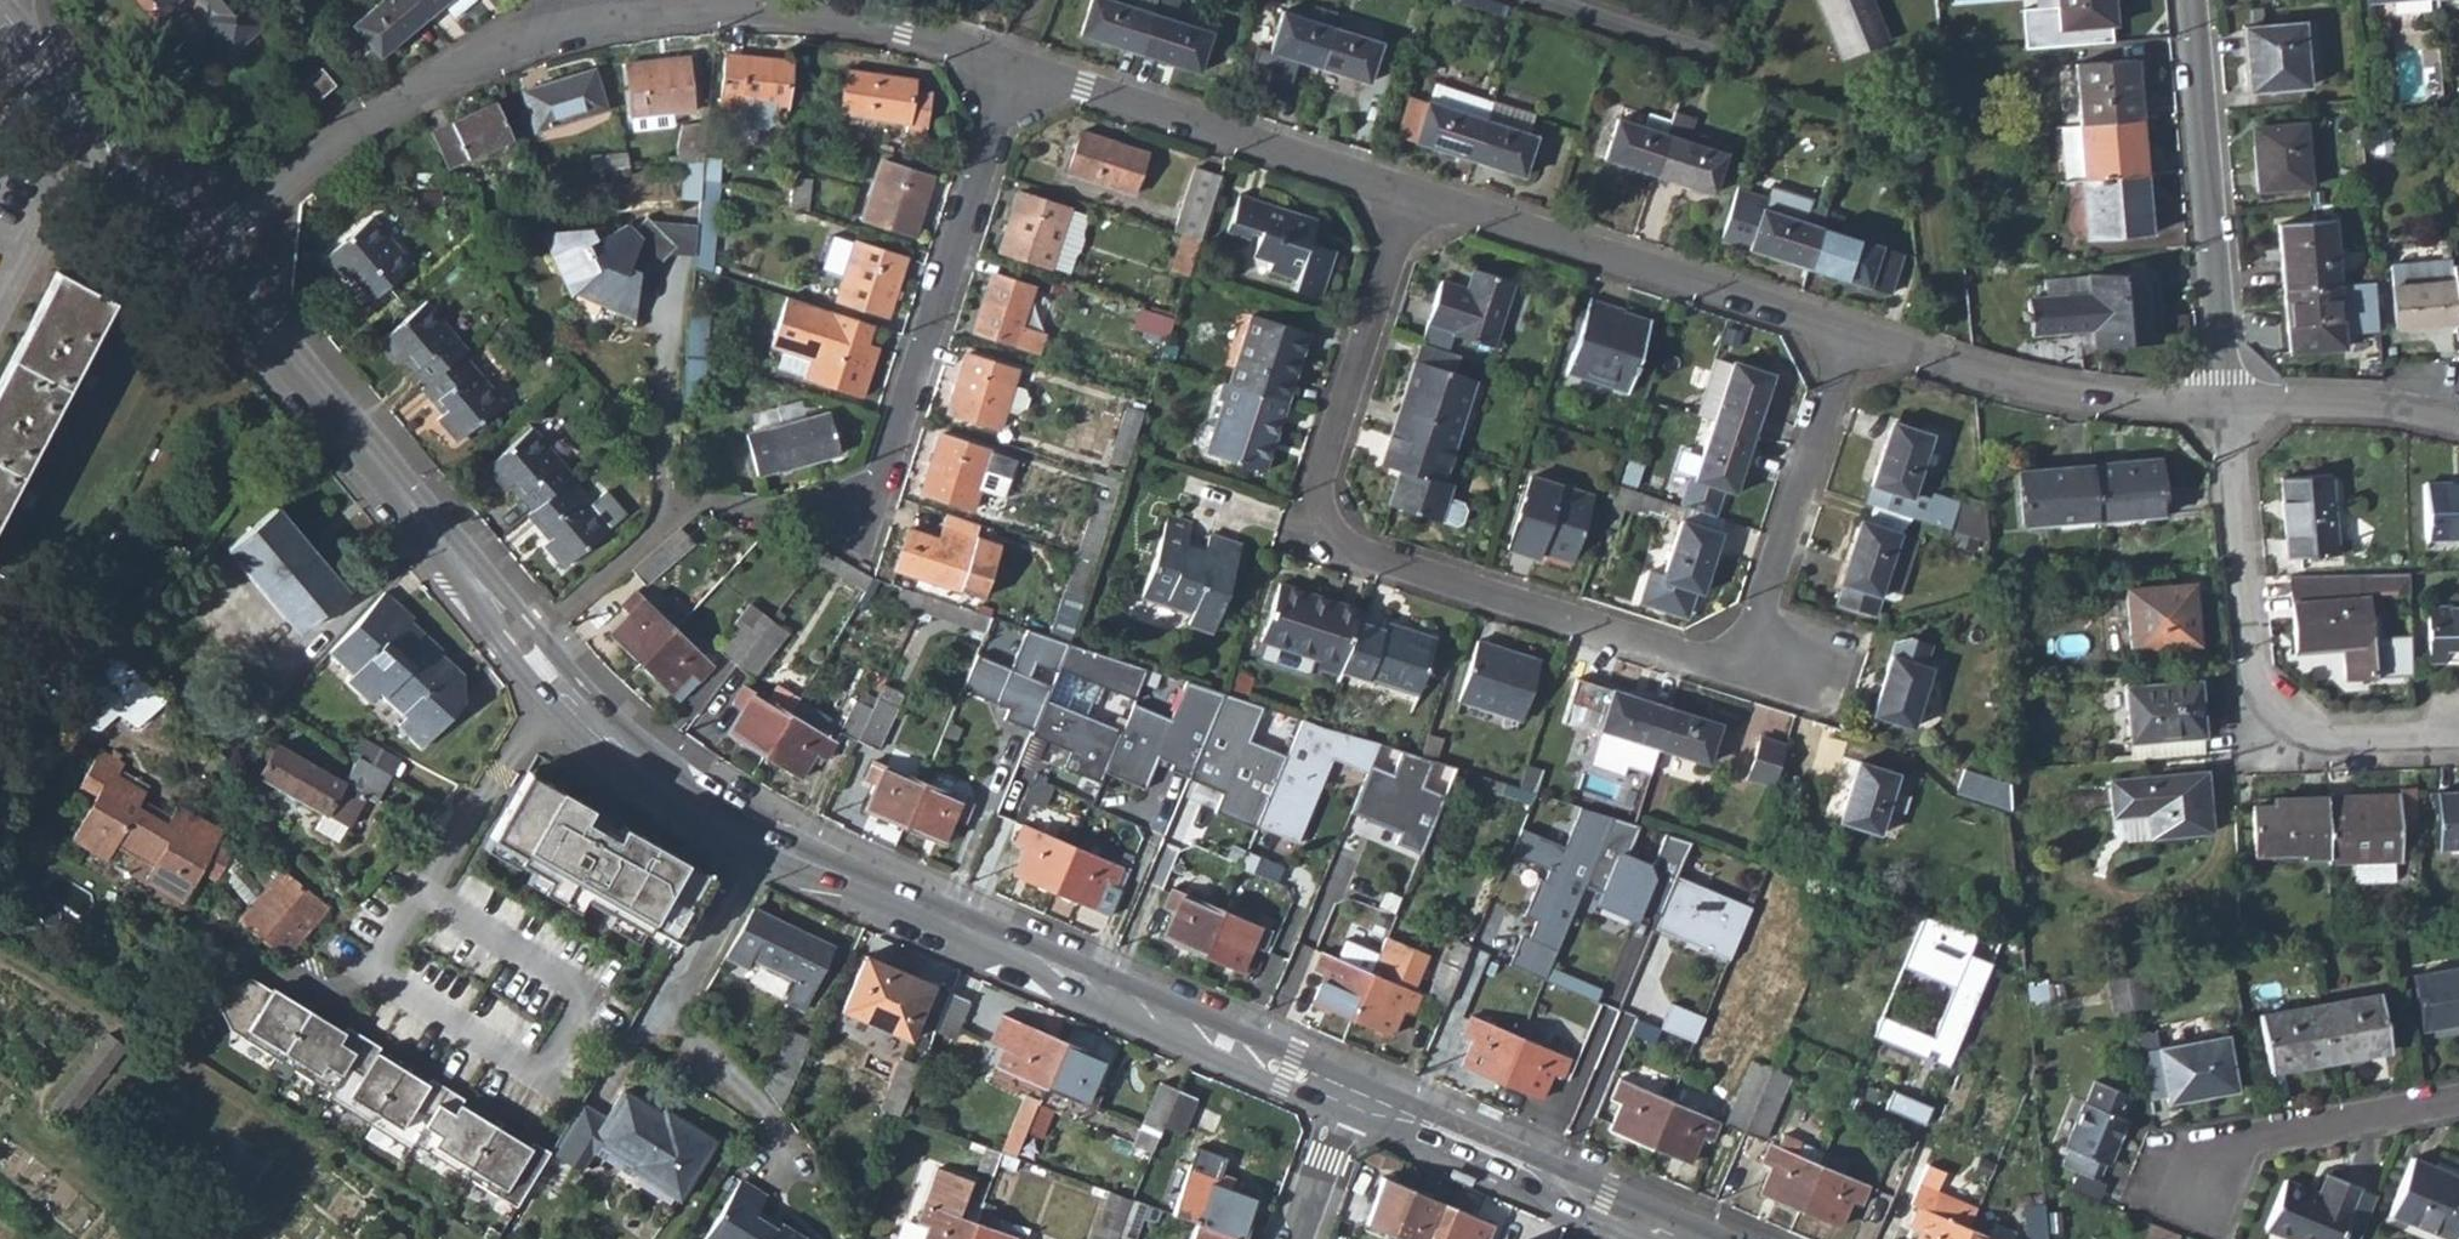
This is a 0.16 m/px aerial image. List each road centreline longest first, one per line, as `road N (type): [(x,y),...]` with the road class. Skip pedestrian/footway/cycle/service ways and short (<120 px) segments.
road 1 (residential): [(1348,1095),(758,840),(663,786),(557,684),(203,254)]
road 2 (residential): [(1752,640),(1733,657),(1696,658),(1364,555),(1337,539),(1320,507),(1321,471),(1414,193)]
road 3 (residential): [(1013,66),(884,479),(848,523),(735,517),(685,502)]
road 4 (residential): [(2224,404),(2247,664),(2264,701),(2318,743),(2422,742),(2458,725)]
road 5 (residential): [(593,20),(509,46),(414,93),(319,156),(203,254)]
road 6 (residential): [(1852,331),(1414,193)]
road 7 (residential): [(1013,66),(904,29),(829,15),(702,8),(593,20)]
road 8 (residential): [(1414,193),(1013,66)]
road 9 (residential): [(2191,0),(2224,404)]
road 10 (residential): [(2224,404),(2041,388),(1852,331)]
road 11 (residential): [(1647,1222),(1348,1095)]
road 12 (residential): [(1852,331),(1752,640)]
road 13 (residential): [(203,254),(0,10)]
road 14 (residential): [(2458,1099),(2238,1140),(2201,1192)]
road 15 (residential): [(2458,423),(2351,403),(2224,404)]
road 16 (residential): [(1295,1238),(1348,1095)]

